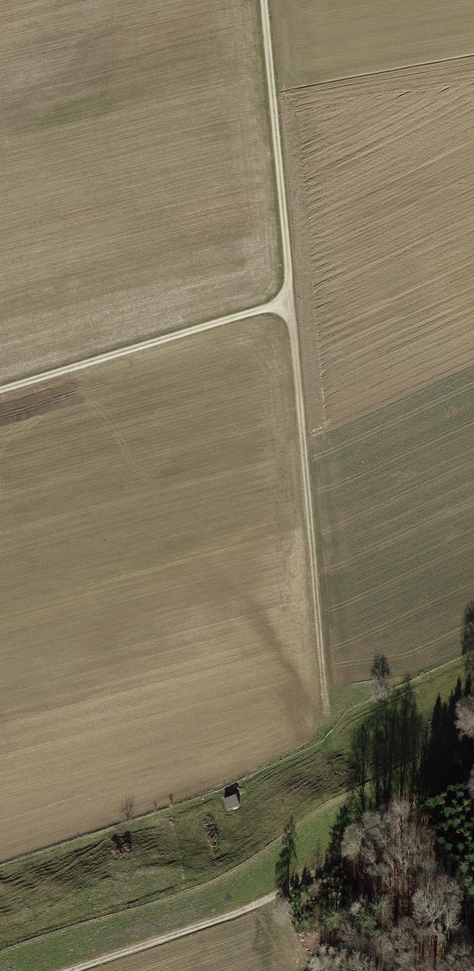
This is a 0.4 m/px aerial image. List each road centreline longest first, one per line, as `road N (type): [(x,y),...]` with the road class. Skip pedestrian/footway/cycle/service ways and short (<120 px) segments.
road 1 (track): [(0,389),(289,302),(264,0)]
road 2 (track): [(289,302),(327,726)]
road 3 (track): [(71,970),(255,905),(361,842)]

